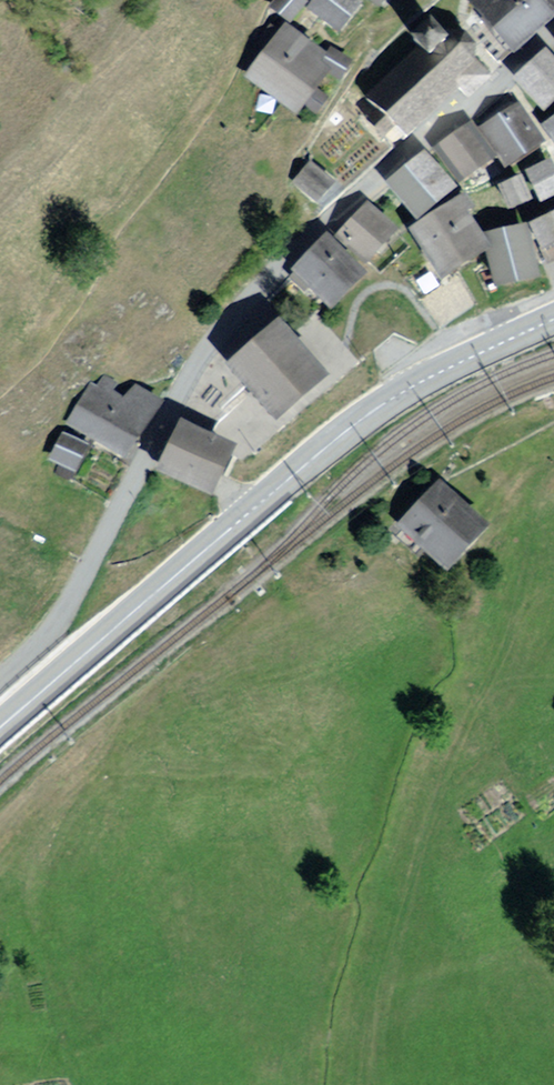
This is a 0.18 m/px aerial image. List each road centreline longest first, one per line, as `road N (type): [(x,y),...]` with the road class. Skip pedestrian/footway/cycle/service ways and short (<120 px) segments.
road 1 (residential): [(553,34),(360,190),(202,354),(93,554),(0,667)]
road 2 (primary): [(0,722),(350,428),(434,375),(553,319)]

